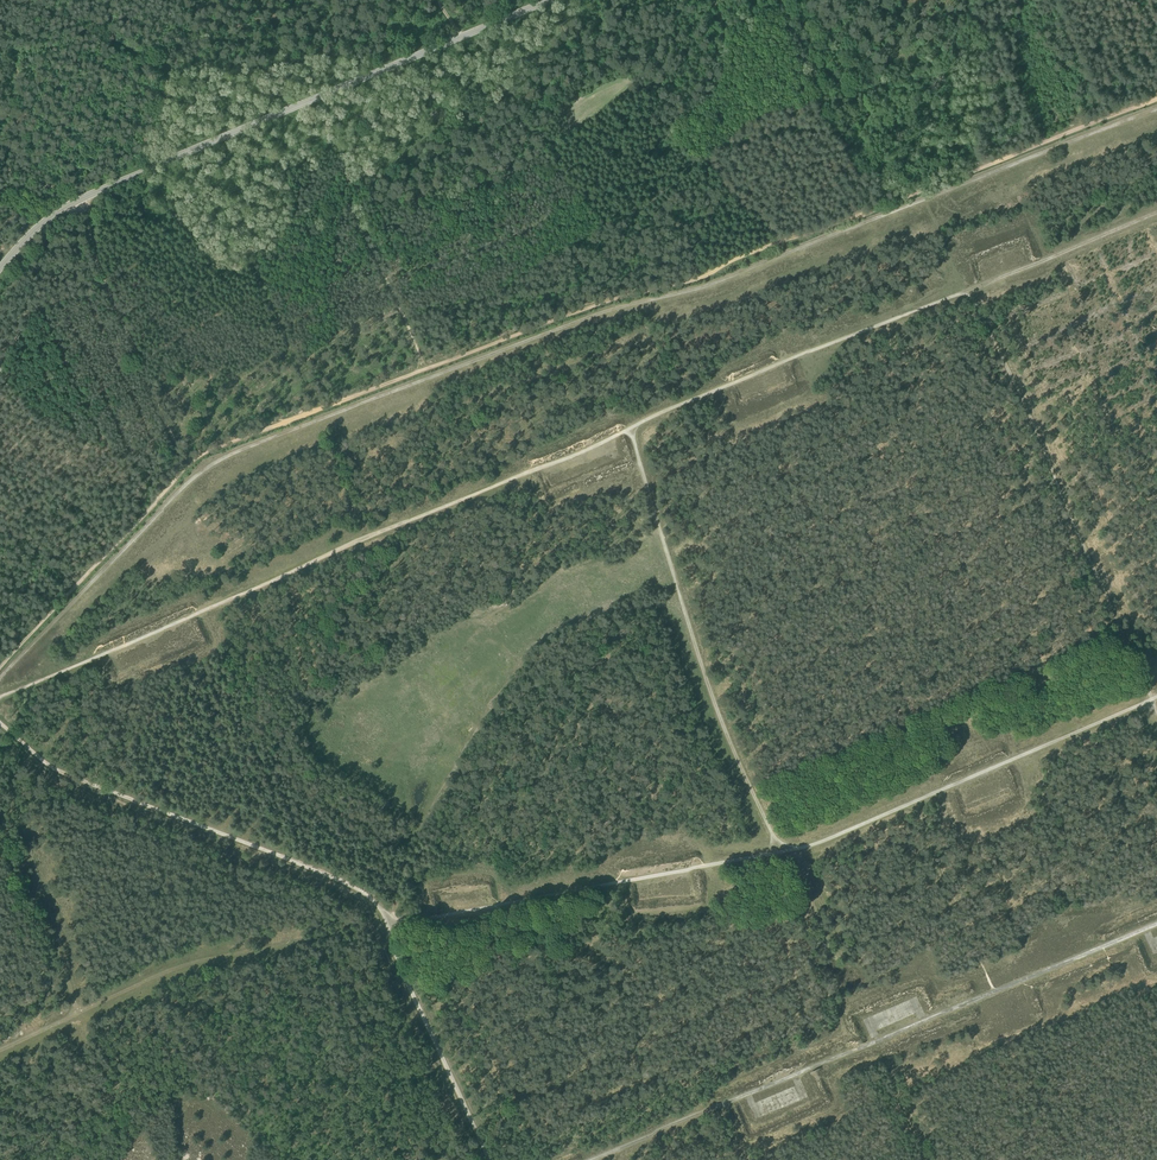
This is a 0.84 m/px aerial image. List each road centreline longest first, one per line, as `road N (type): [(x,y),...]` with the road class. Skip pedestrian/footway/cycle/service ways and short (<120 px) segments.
road 1 (track): [(0,676),(184,487),(222,459),(610,309),(702,288),(1156,107)]
road 2 (track): [(1156,99),(700,279),(606,302),(209,452),(188,467)]
road 3 (track): [(0,696),(629,430)]
road 4 (unclassified): [(0,267),(37,226),(79,200),(560,0)]
road 5 (track): [(629,430),(712,698),(780,853)]
road 6 (track): [(390,923),(353,886),(53,768),(0,722)]
road 7 (track): [(1153,698),(972,292)]
road 8 (track): [(995,992),(586,1159)]
road 9 (track): [(780,853),(390,923)]
road 10 (track): [(972,292),(629,430)]
road 11 (track): [(79,200),(104,290),(188,467)]
road 12 (track): [(188,467),(0,667)]
road 13 (track): [(1153,698),(913,801)]
road 14 (track): [(489,1159),(390,923)]
road 15 (track): [(781,0),(873,211)]
road 16 (track): [(913,801),(995,992)]
road 17 (track): [(972,292),(1156,212)]
road 18 (track): [(995,992),(1156,925)]
road 19 (track): [(783,4),(635,94)]
road 20 (track): [(913,801),(780,853)]
road 21 (track): [(104,290),(34,312),(0,364)]

